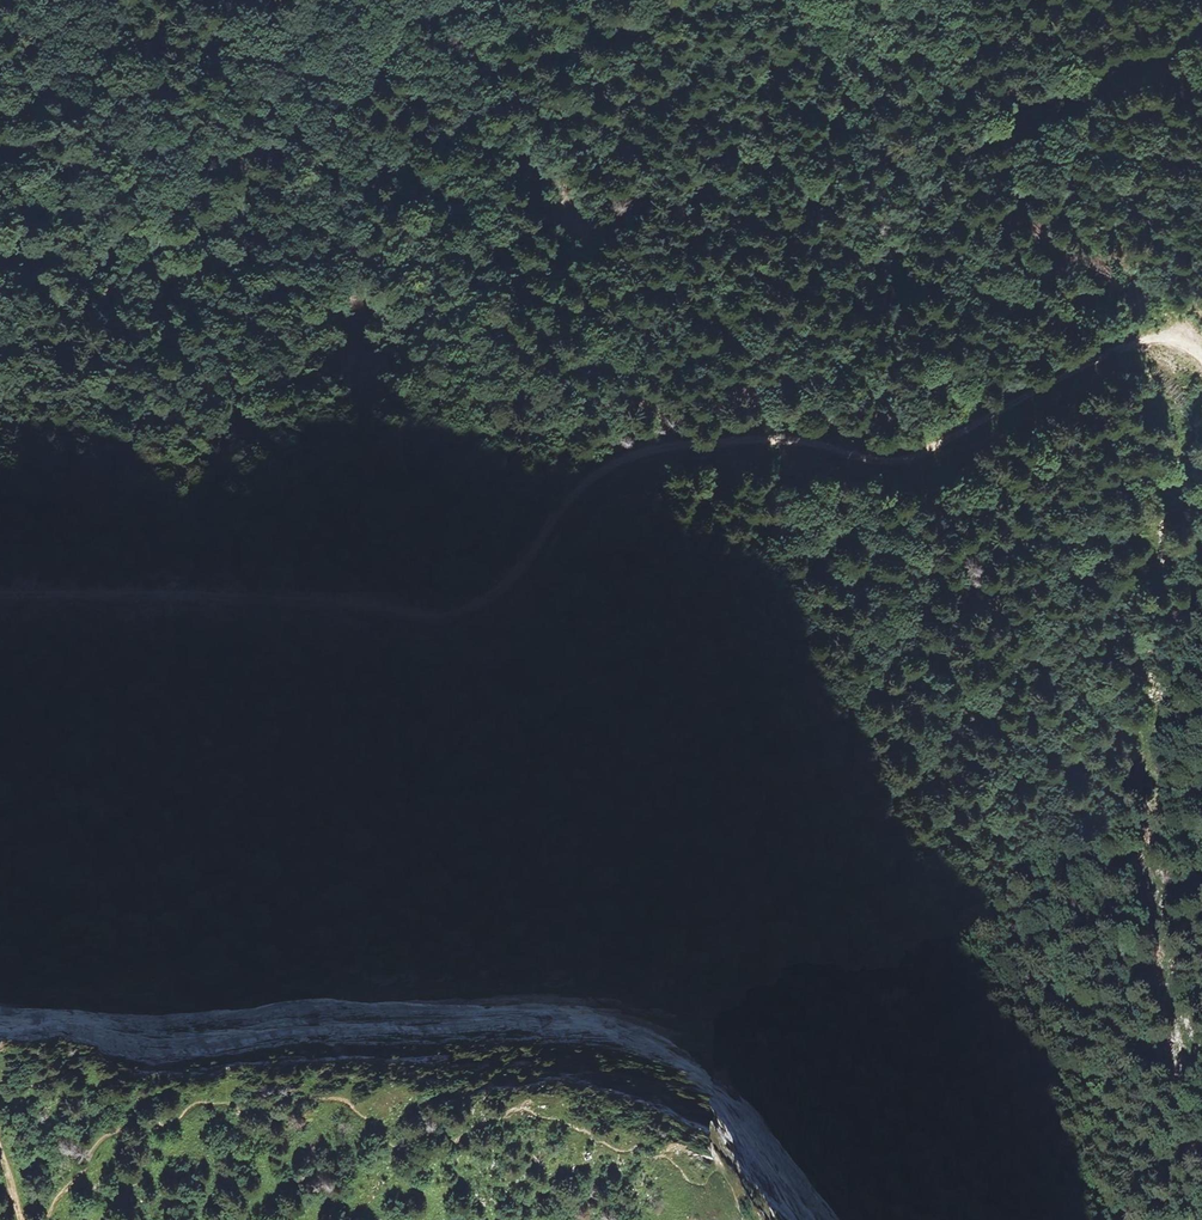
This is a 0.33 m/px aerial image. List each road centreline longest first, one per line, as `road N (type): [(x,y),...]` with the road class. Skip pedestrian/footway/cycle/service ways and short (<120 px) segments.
road 1 (track): [(0,593),(355,602),(415,618),(456,615),(511,579),(591,471),(669,443),(803,441),(882,464),(921,457),(1141,335),(1168,334),(1194,346),(1201,366)]

